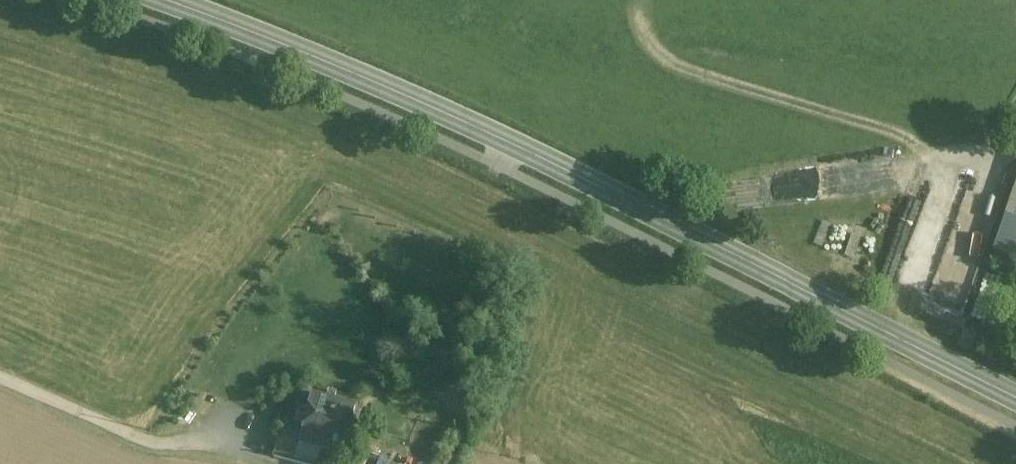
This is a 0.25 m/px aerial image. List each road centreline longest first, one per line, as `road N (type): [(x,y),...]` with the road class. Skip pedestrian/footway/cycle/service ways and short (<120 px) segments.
road 1 (secondary): [(1015,396),(346,76),(147,0)]
road 2 (track): [(937,150),(709,73),(649,40),(636,0)]
road 3 (track): [(0,372),(159,443),(206,435)]

